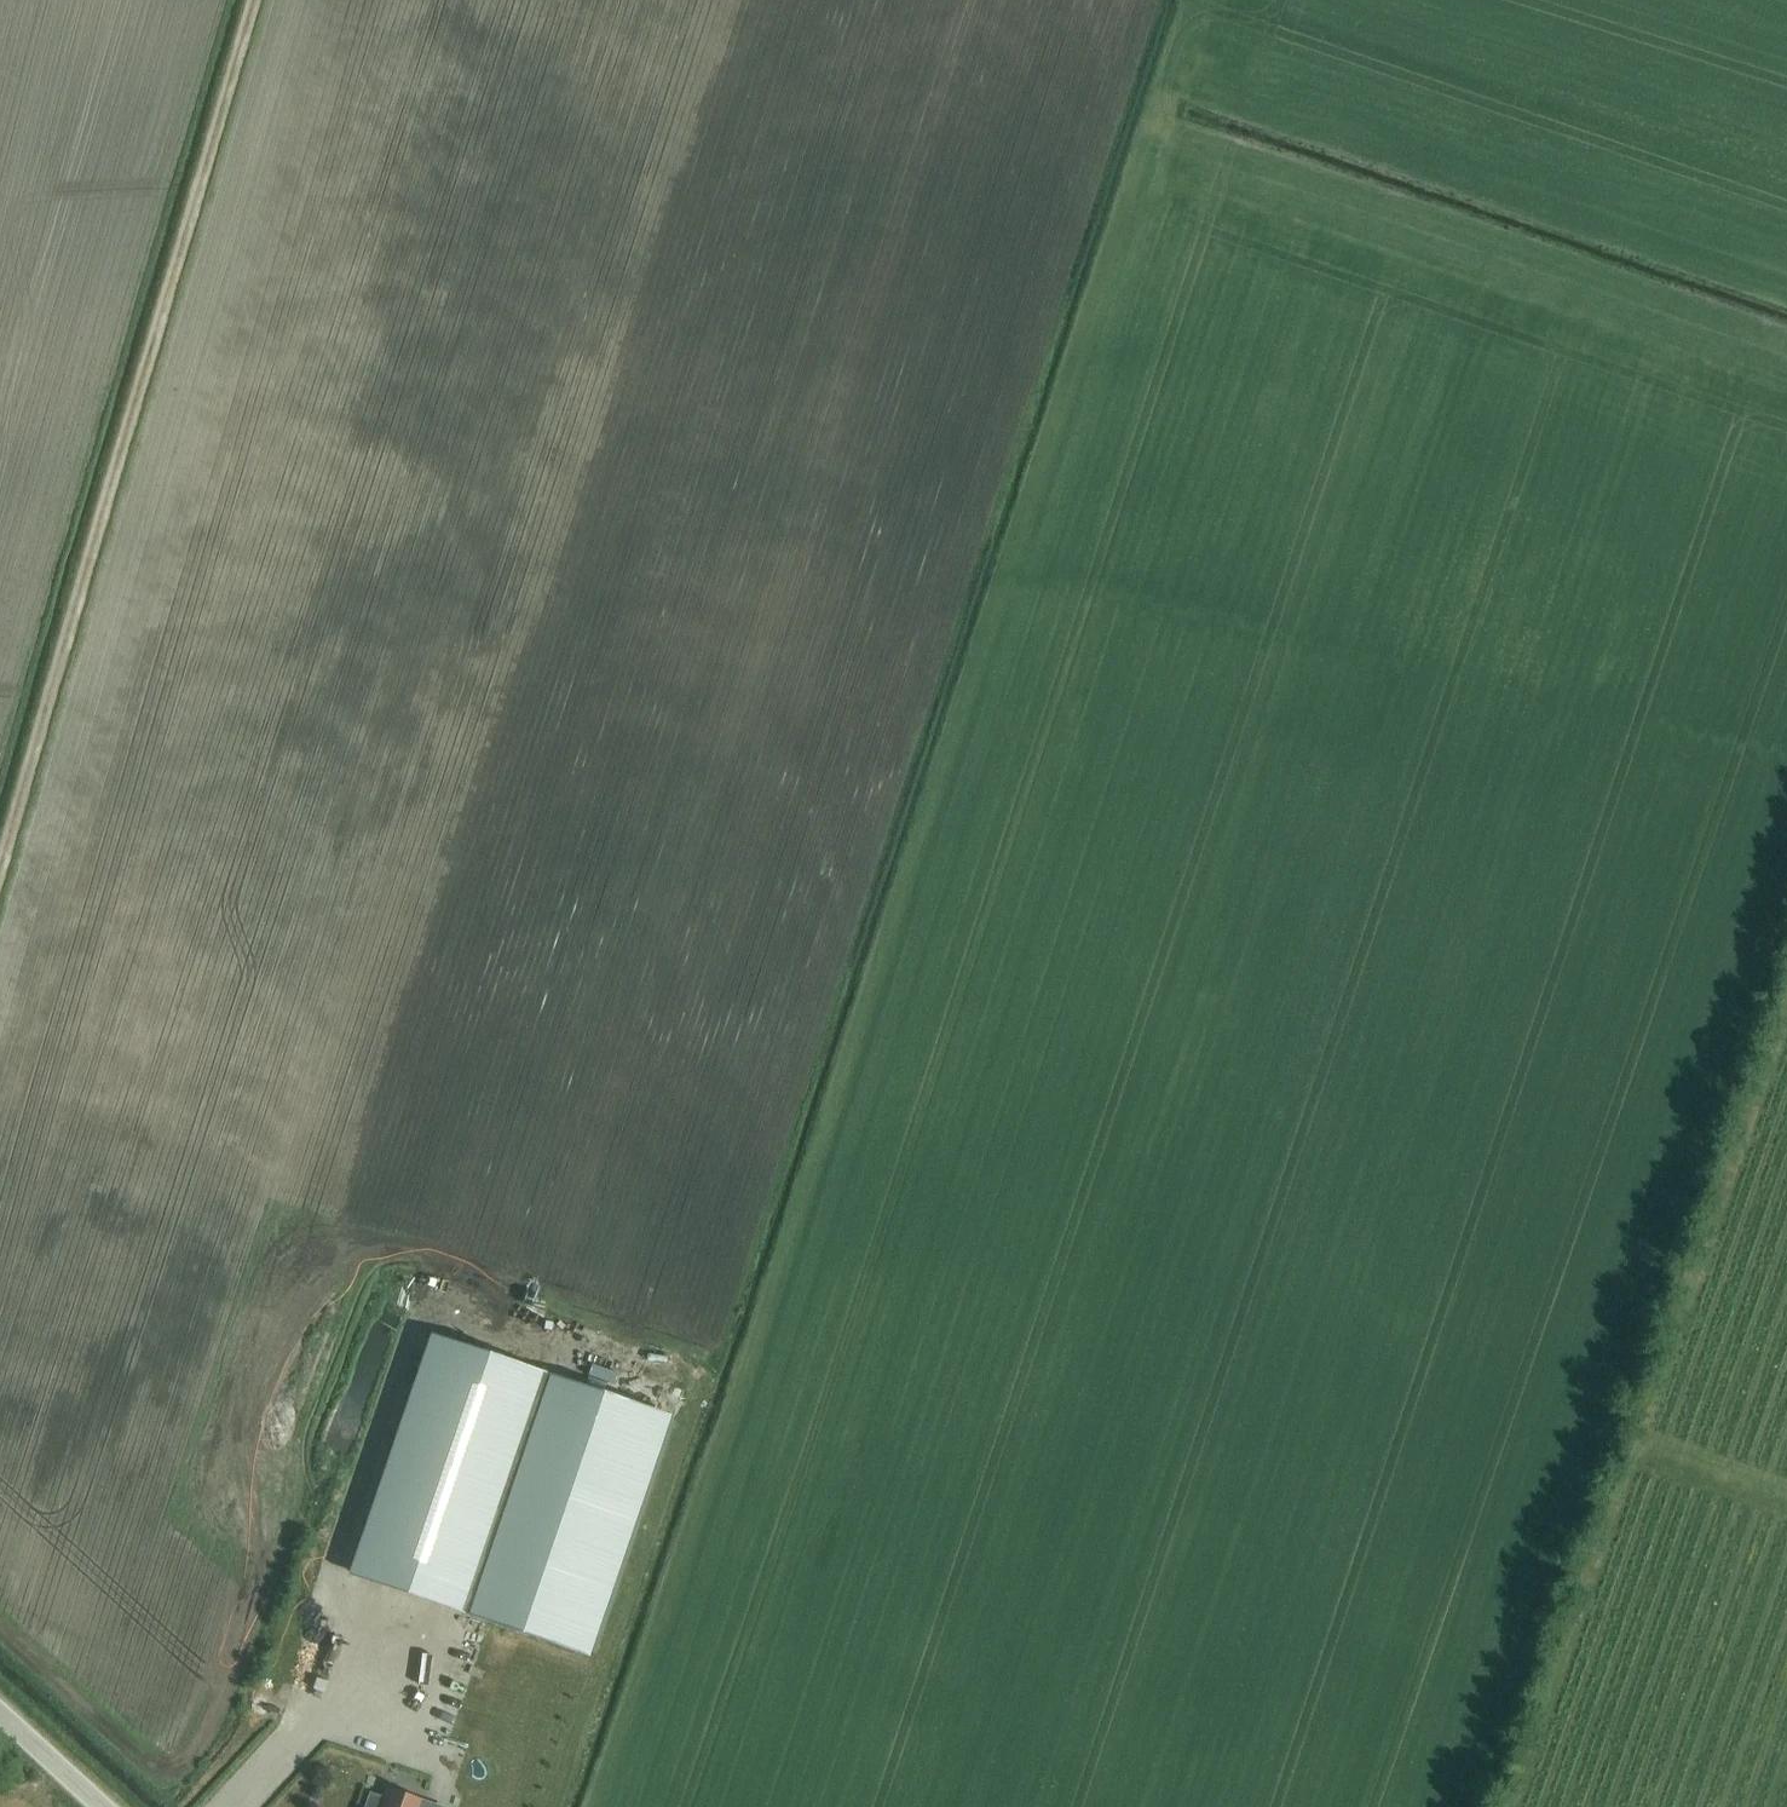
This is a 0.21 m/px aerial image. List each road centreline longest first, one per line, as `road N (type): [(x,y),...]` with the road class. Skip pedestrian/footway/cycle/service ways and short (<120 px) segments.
road 1 (track): [(0,883),(254,0)]
road 2 (unclassified): [(107,1806),(0,1709)]

